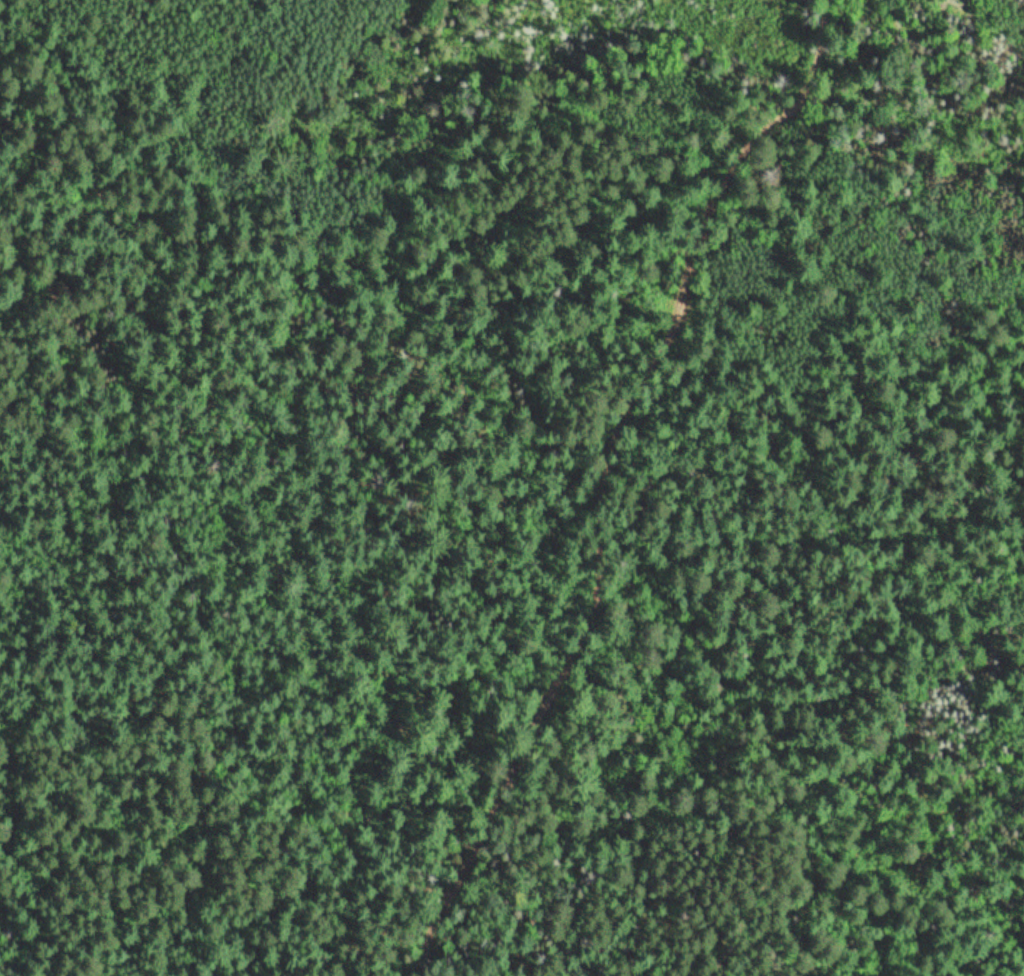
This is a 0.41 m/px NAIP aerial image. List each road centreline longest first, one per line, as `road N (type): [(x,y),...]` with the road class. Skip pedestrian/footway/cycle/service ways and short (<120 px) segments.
road 1 (residential): [(388,975),(414,959),(637,539),(627,433),(853,0)]

